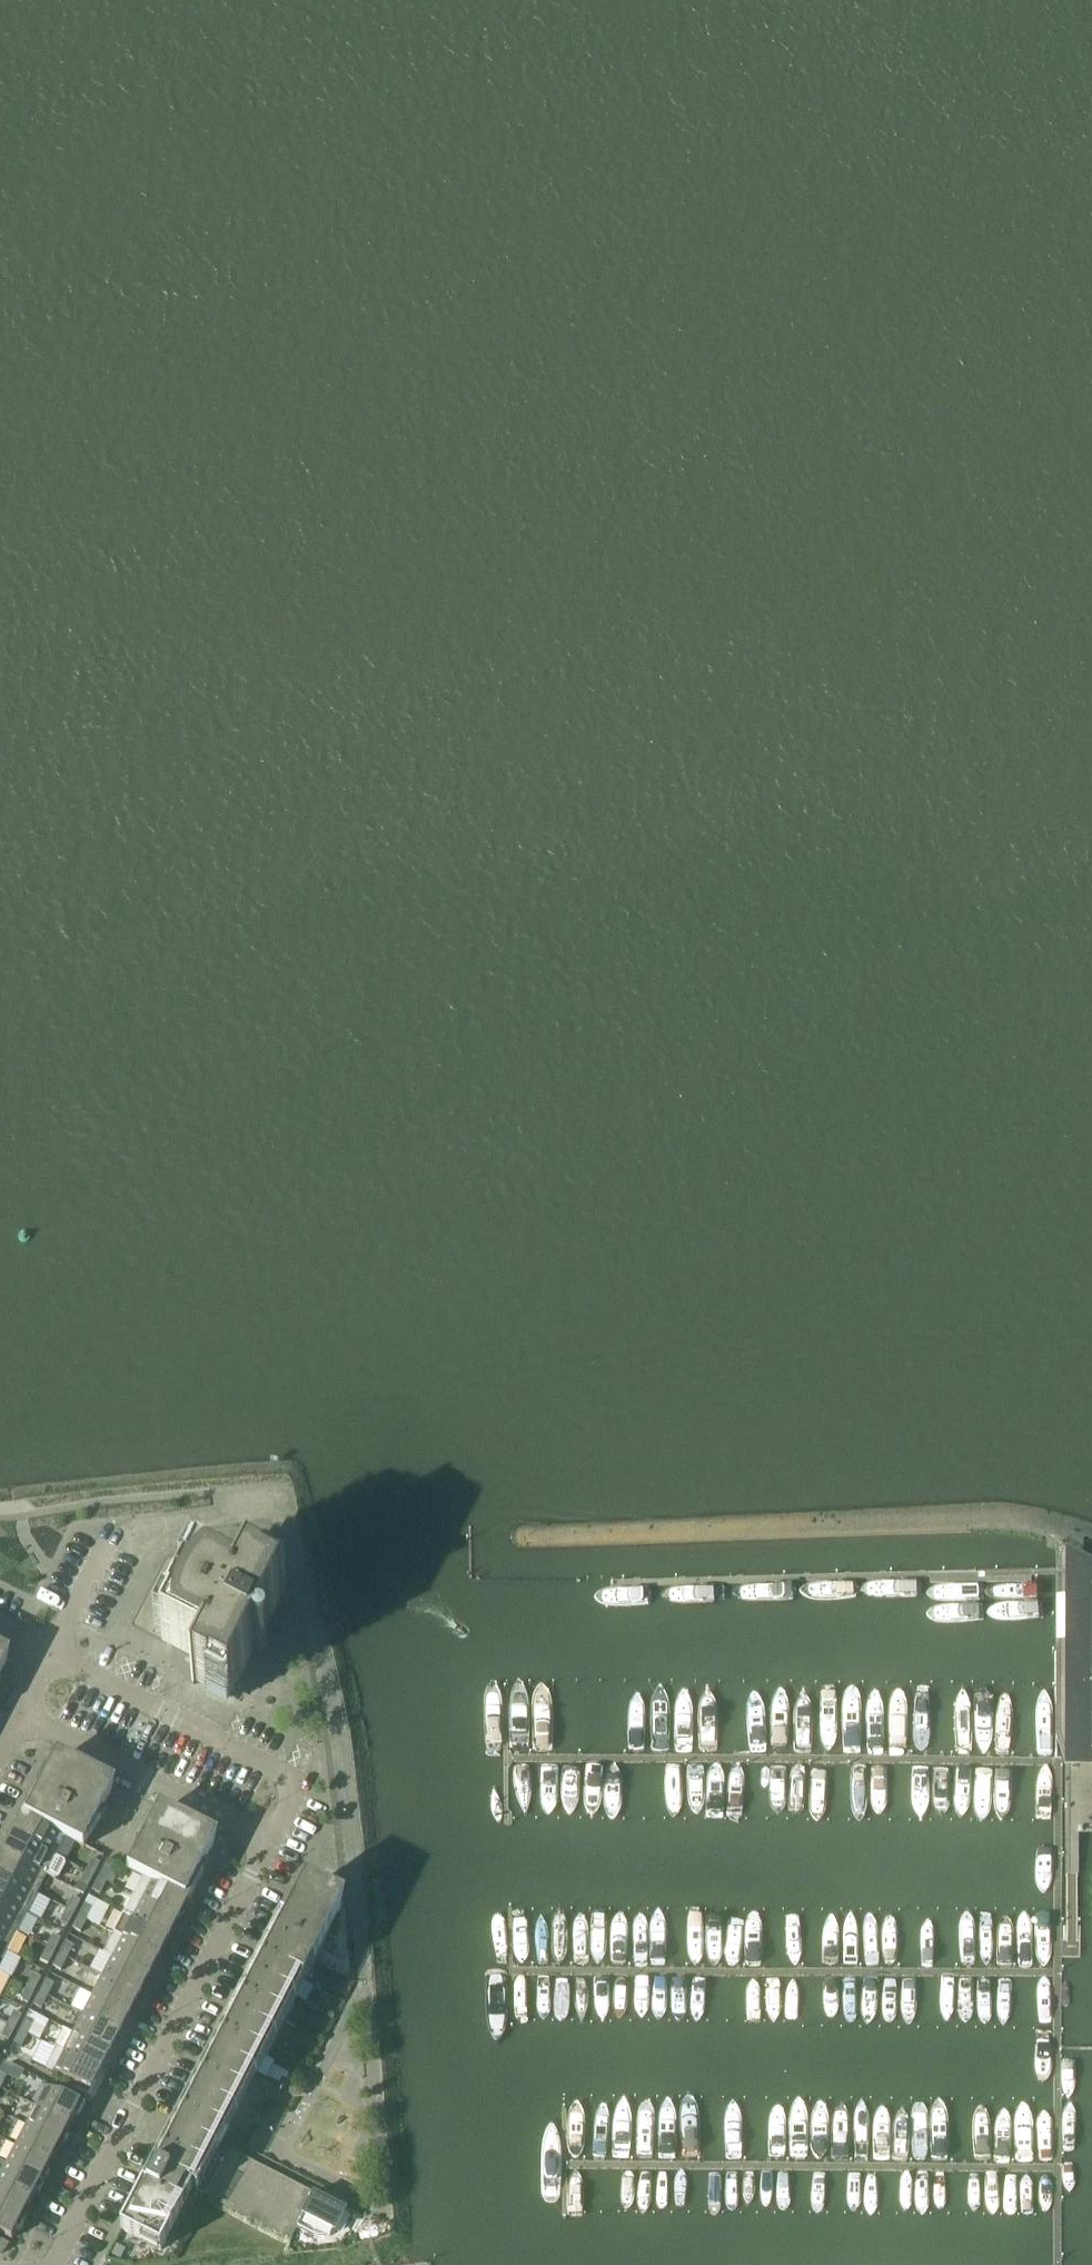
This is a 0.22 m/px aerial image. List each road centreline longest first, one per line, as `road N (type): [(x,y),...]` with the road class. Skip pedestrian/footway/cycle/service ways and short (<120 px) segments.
road 1 (residential): [(51,2264),(269,1841)]
road 2 (residential): [(269,1841),(291,1796),(281,1774),(52,1656)]
road 3 (residential): [(269,1841),(19,1719)]

